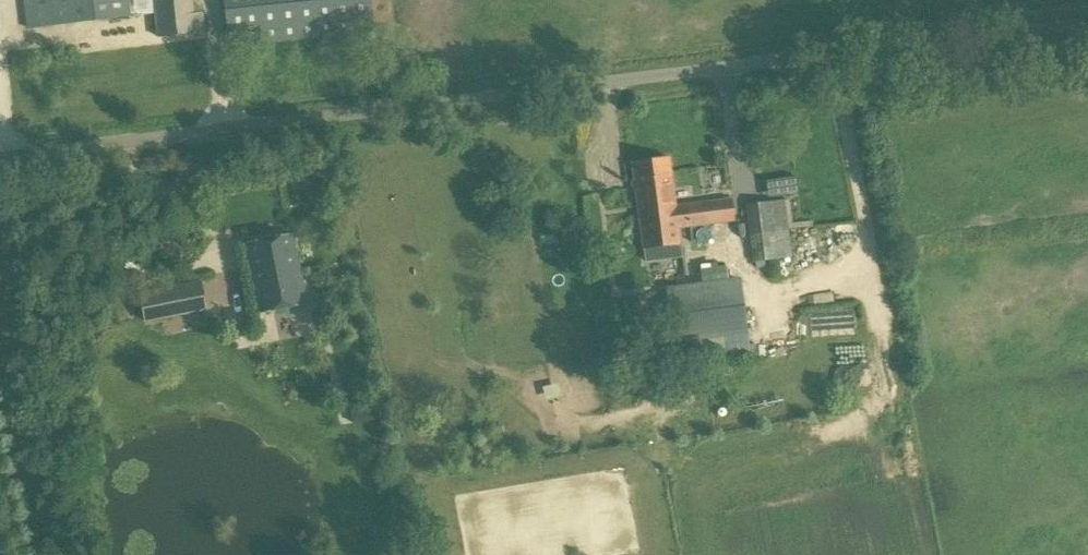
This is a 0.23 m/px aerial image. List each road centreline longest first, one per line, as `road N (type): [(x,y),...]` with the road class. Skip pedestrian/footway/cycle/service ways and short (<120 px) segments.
road 1 (unclassified): [(0,159),(1087,21)]
road 2 (track): [(0,383),(32,554)]

